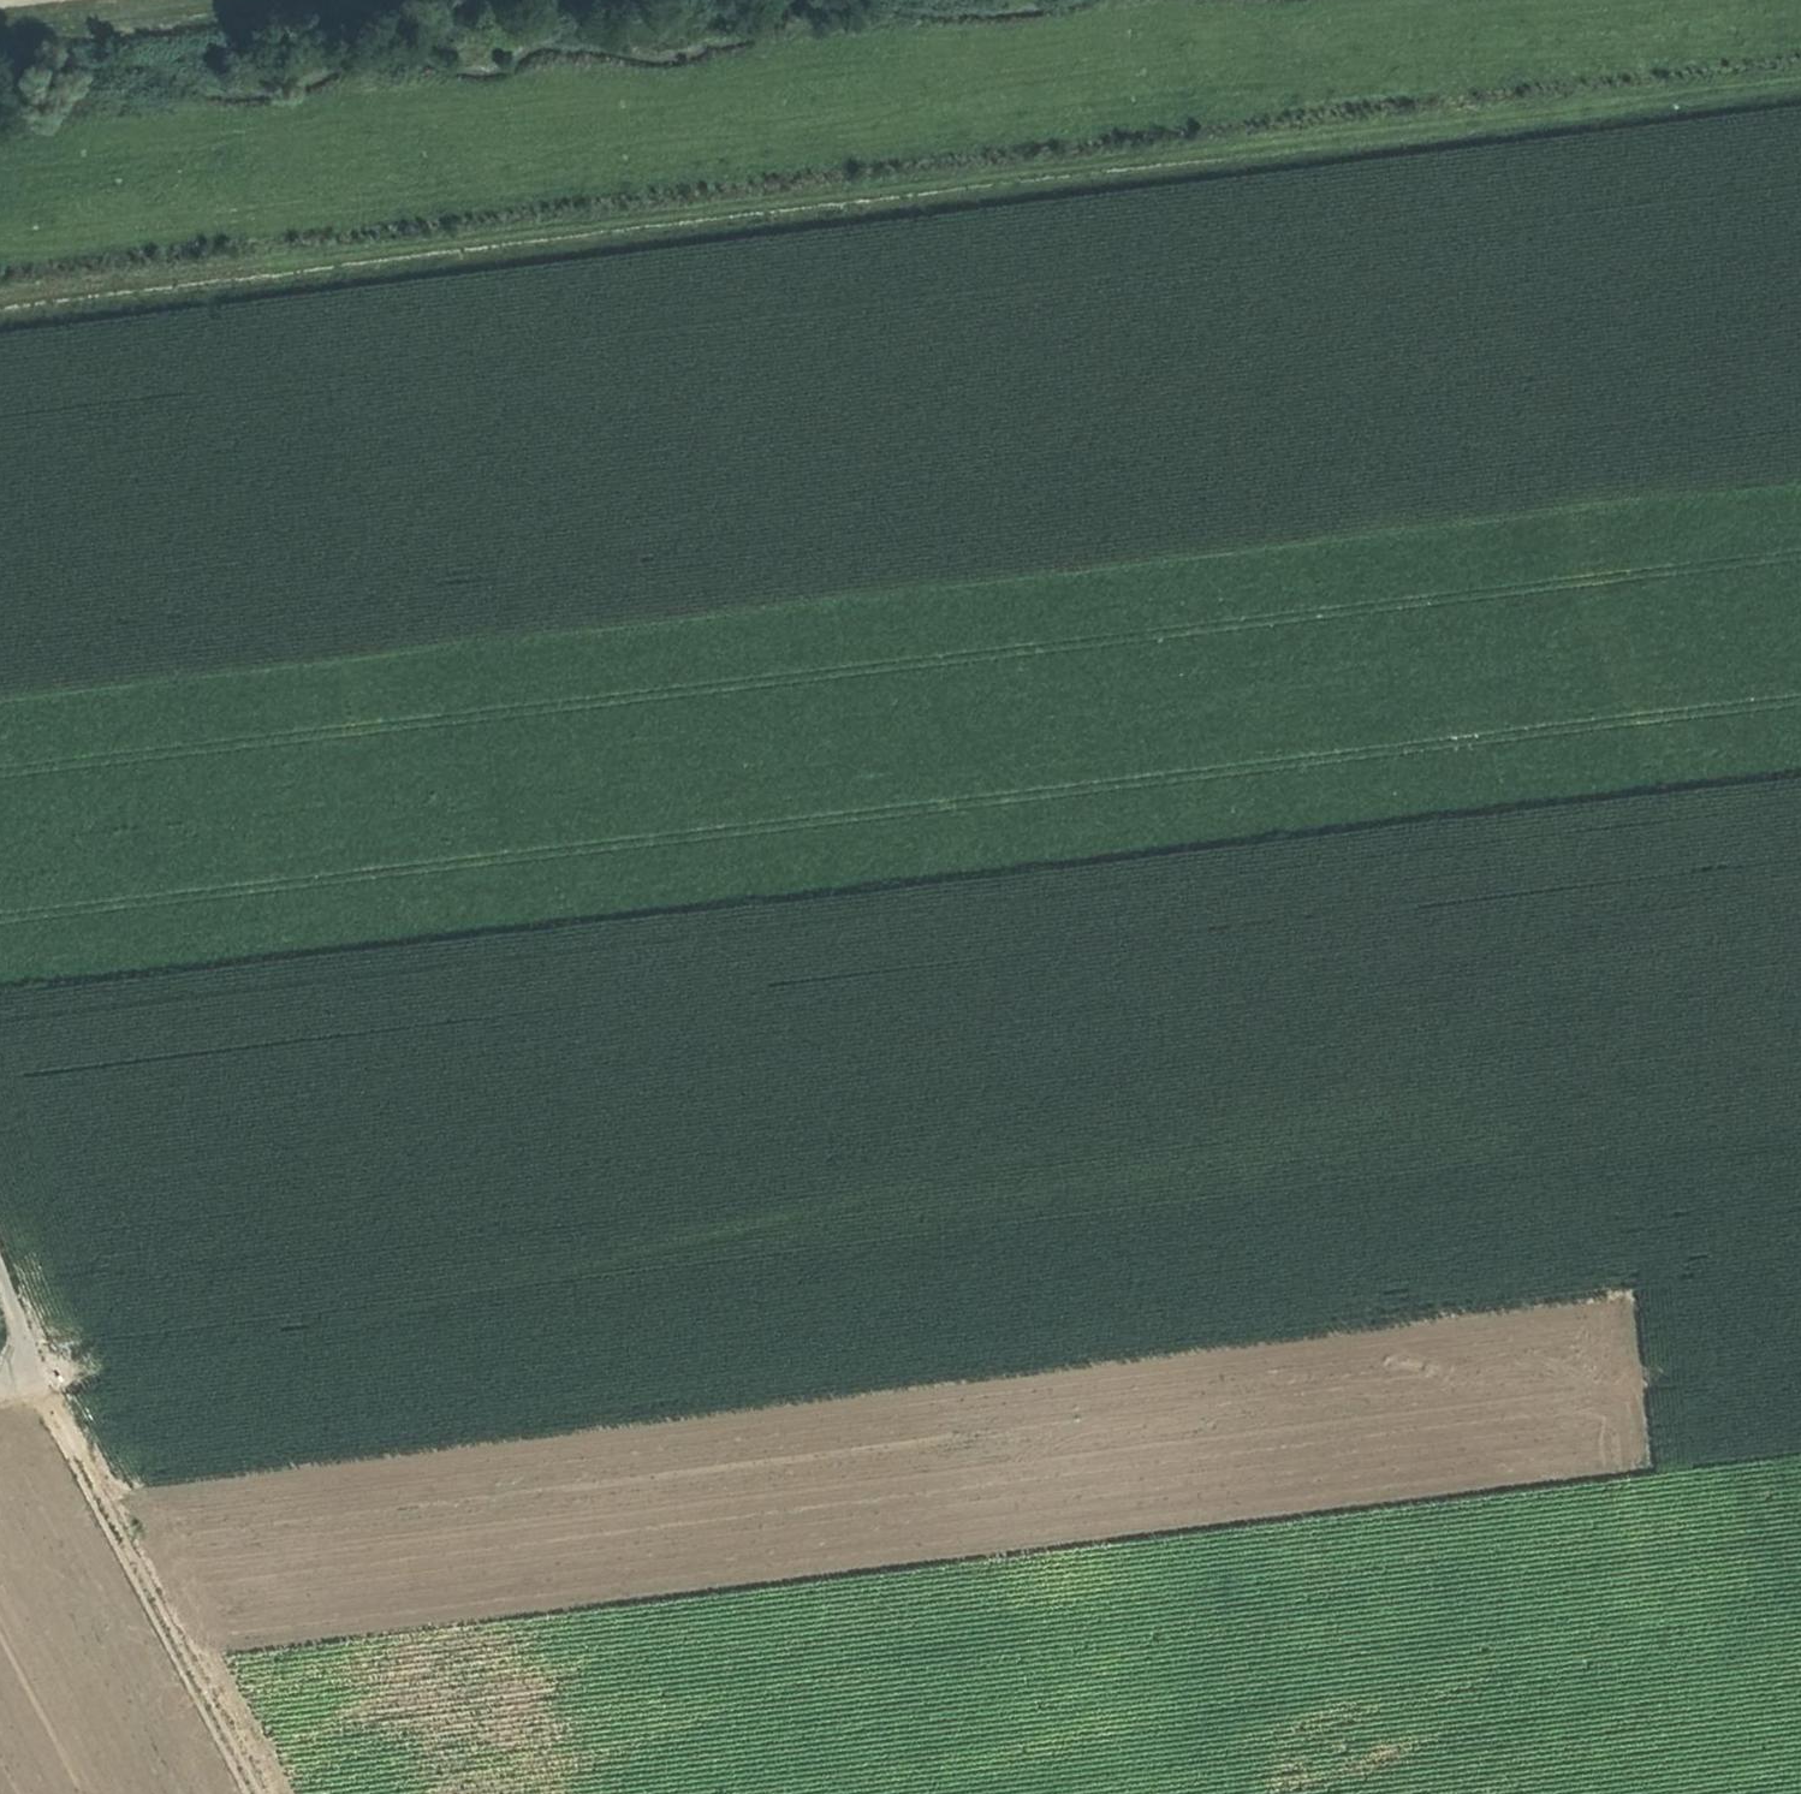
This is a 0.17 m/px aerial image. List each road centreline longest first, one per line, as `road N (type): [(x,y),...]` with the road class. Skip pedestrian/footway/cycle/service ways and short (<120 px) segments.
road 1 (track): [(0,304),(1800,77)]
road 2 (track): [(35,1370),(257,1793)]
road 3 (track): [(0,25),(213,0)]

